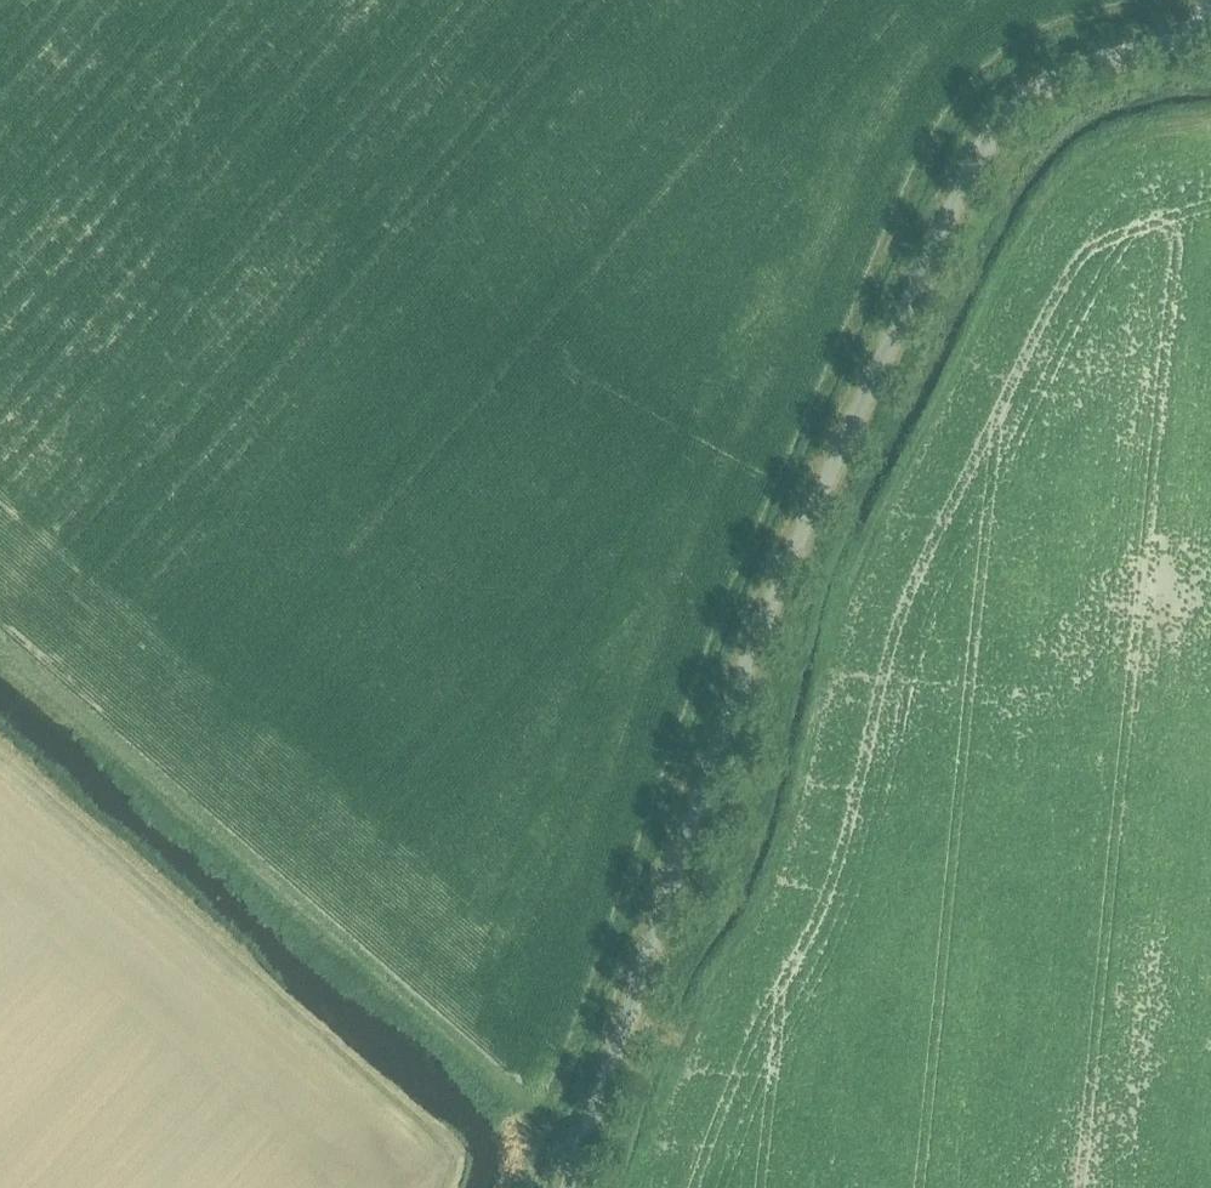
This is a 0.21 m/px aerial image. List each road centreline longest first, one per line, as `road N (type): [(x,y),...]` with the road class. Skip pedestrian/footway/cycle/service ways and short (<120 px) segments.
road 1 (unclassified): [(579,1187),(782,601),(1010,120),(1049,90),(1210,42)]

